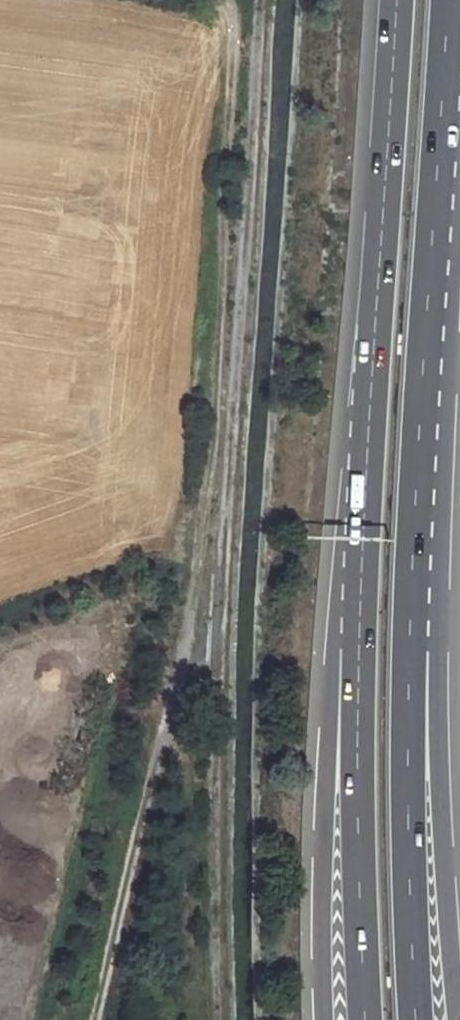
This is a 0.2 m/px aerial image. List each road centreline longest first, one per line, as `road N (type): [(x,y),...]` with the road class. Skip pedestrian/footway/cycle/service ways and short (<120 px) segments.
road 1 (trunk): [(409,648),(448,0)]
road 2 (trunk): [(396,0),(359,647)]
road 3 (track): [(221,0),(234,13),(211,431),(190,595)]
road 4 (trunk): [(359,647),(330,698),(323,1019)]
road 5 (trunk): [(457,1019),(436,723),(409,648)]
road 6 (trunk): [(359,647),(364,1019)]
road 7 (trunk): [(416,1019),(409,648)]

